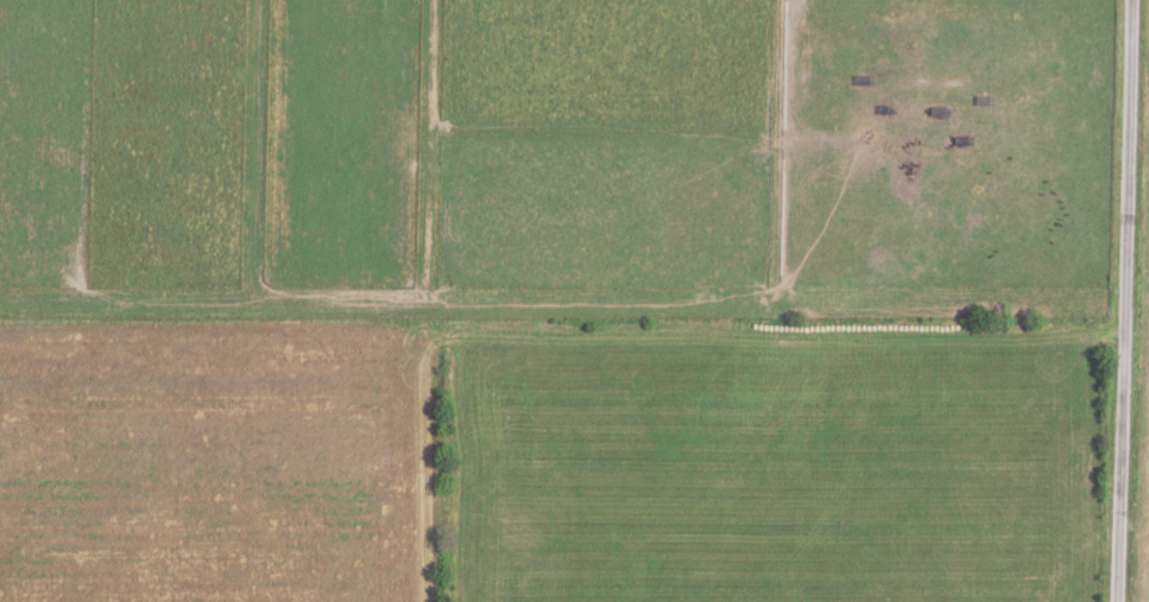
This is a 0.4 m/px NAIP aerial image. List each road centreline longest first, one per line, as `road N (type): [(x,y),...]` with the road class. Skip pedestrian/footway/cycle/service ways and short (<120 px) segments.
road 1 (residential): [(1115,601),(1134,0)]

